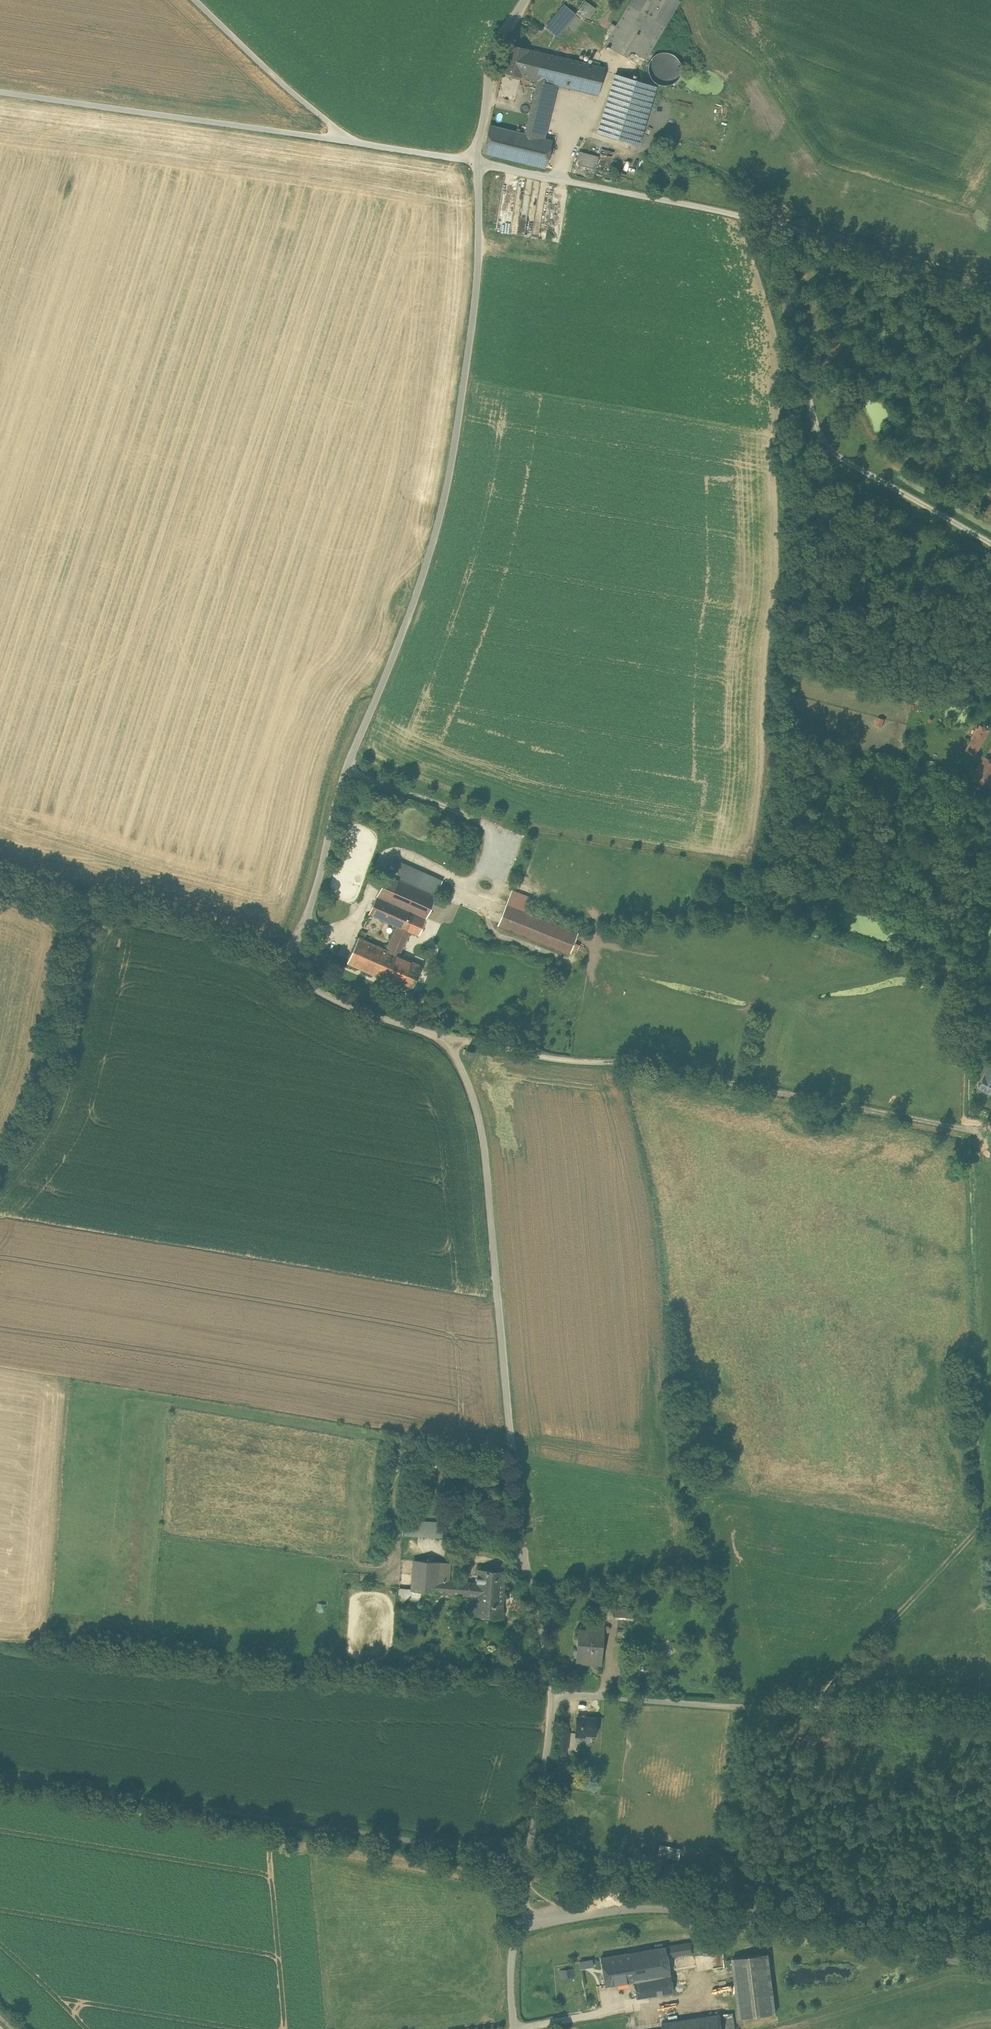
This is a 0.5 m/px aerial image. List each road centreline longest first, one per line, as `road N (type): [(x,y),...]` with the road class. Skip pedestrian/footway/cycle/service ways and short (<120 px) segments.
road 1 (unclassified): [(478,163),(480,260),(444,500),(403,630),(342,782),(292,956),(295,974),(327,997),(445,1037)]
road 2 (unclassified): [(445,1037),(481,1121),(517,1545),(557,1695)]
road 3 (unclassified): [(445,1037),(563,1061),(652,1065),(990,1127)]
road 4 (unclassified): [(0,90),(478,163)]
road 5 (unclassified): [(520,1923),(641,1907),(990,1968)]
road 6 (unclassified): [(557,1695),(741,1707),(990,1708)]
road 7 (unclassified): [(769,218),(806,348),(817,426),(830,448),(990,546)]
road 8 (unclassified): [(478,163),(769,218)]
road 9 (unclassified): [(769,218),(941,278),(990,283)]
road 10 (unclassified): [(557,1695),(520,1923)]
road 11 (track): [(193,0),(349,141)]
road 12 (track): [(292,956),(105,905)]
road 13 (unclassified): [(525,0),(491,63),(478,163)]

